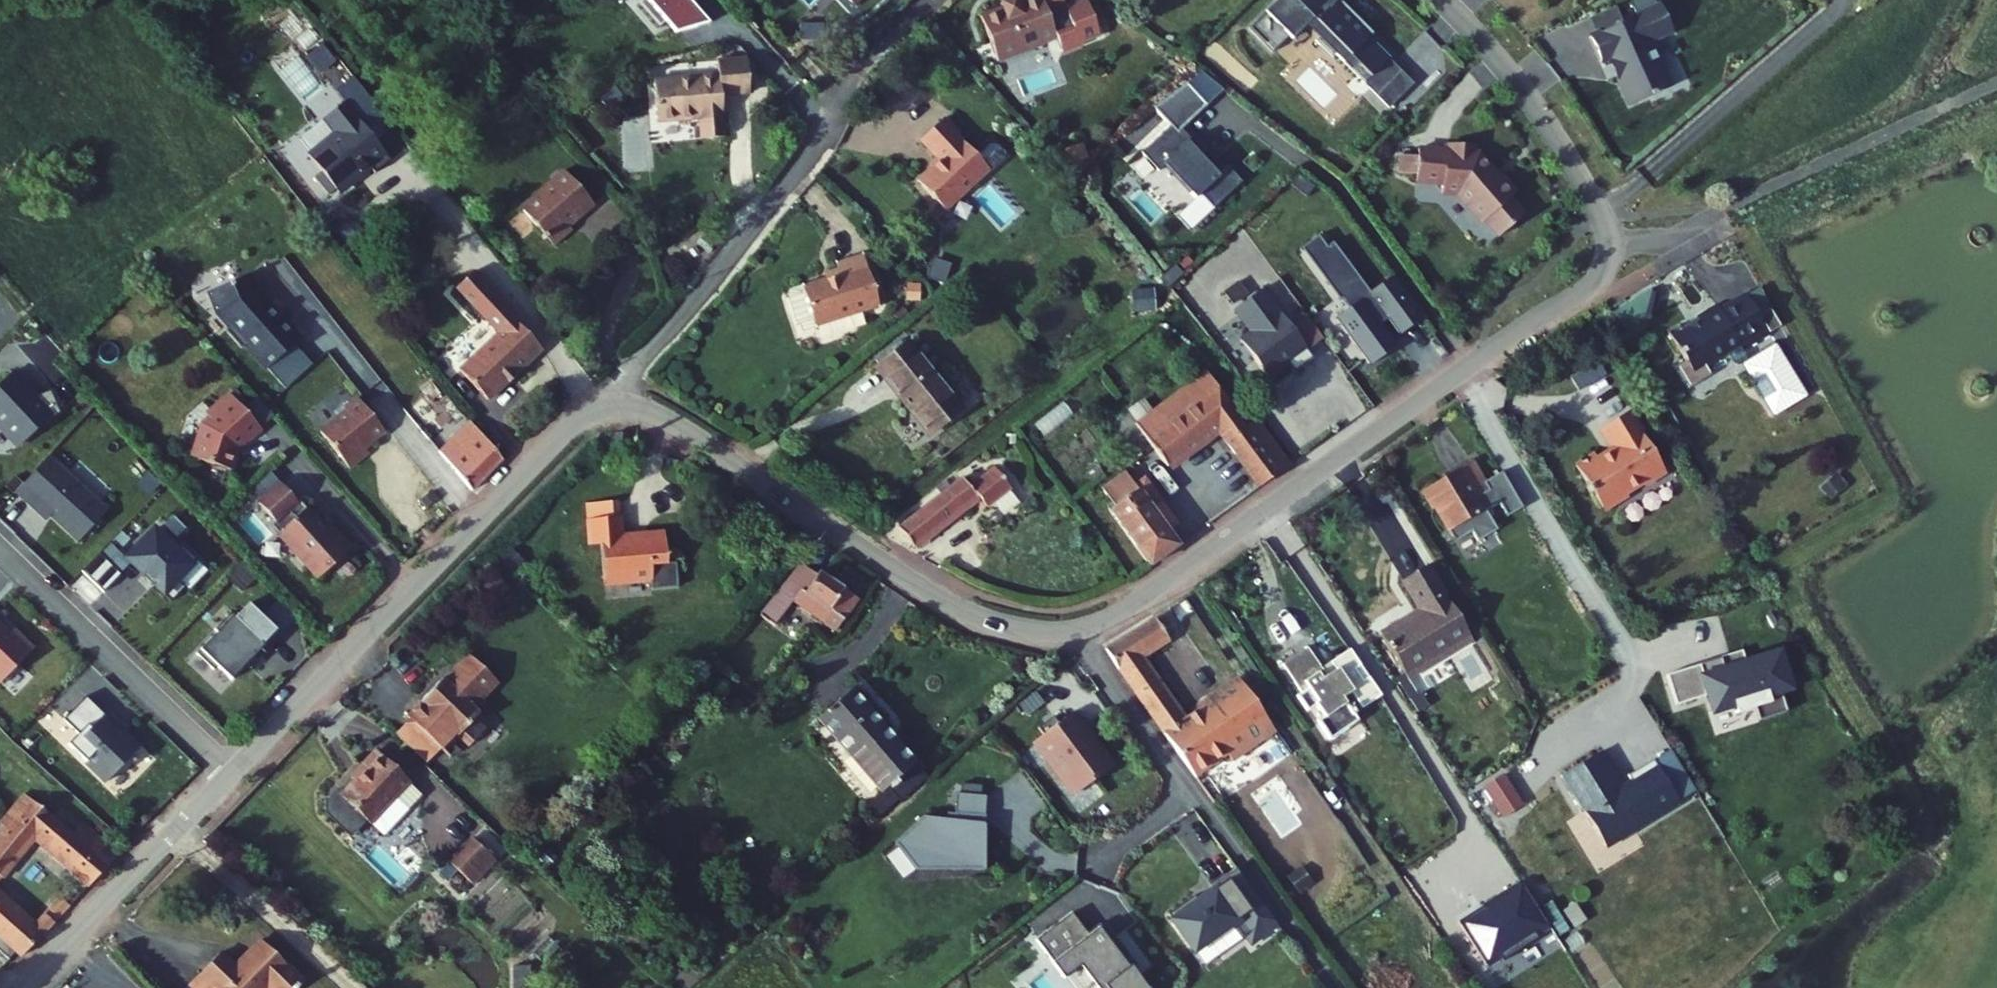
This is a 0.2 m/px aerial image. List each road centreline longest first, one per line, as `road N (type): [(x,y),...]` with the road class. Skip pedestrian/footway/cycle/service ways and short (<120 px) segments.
road 1 (residential): [(1607,240),(1590,284),(1160,587),(1075,630)]
road 2 (residential): [(630,406),(578,419),(233,774)]
road 3 (residential): [(630,406),(634,367),(765,214),(886,38),(923,0)]
road 4 (residential): [(1075,630),(1005,625),(943,601),(664,418),(630,406)]
road 5 (residential): [(1996,84),(1708,221),(1669,235),(1607,240)]
road 6 (residential): [(233,774),(0,548)]
road 7 (residential): [(1075,630),(1188,794),(1101,860)]
road 8 (residential): [(233,774),(25,987)]
road 9 (residential): [(1444,0),(1545,117),(1607,240)]

